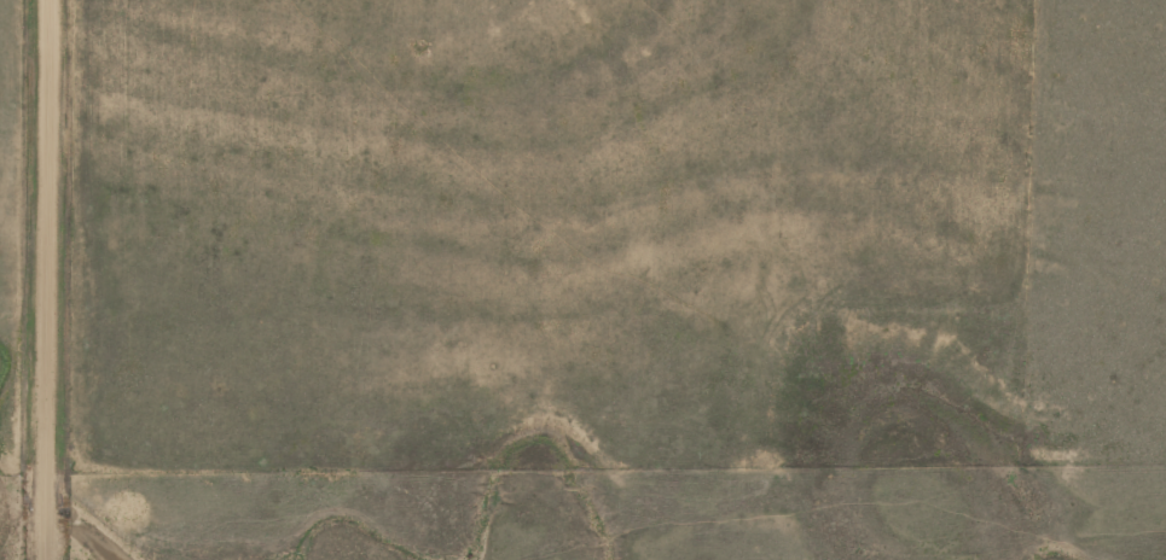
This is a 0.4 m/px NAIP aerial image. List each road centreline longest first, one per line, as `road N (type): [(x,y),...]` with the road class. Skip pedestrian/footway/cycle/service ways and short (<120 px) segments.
road 1 (residential): [(52,559),(53,0)]

